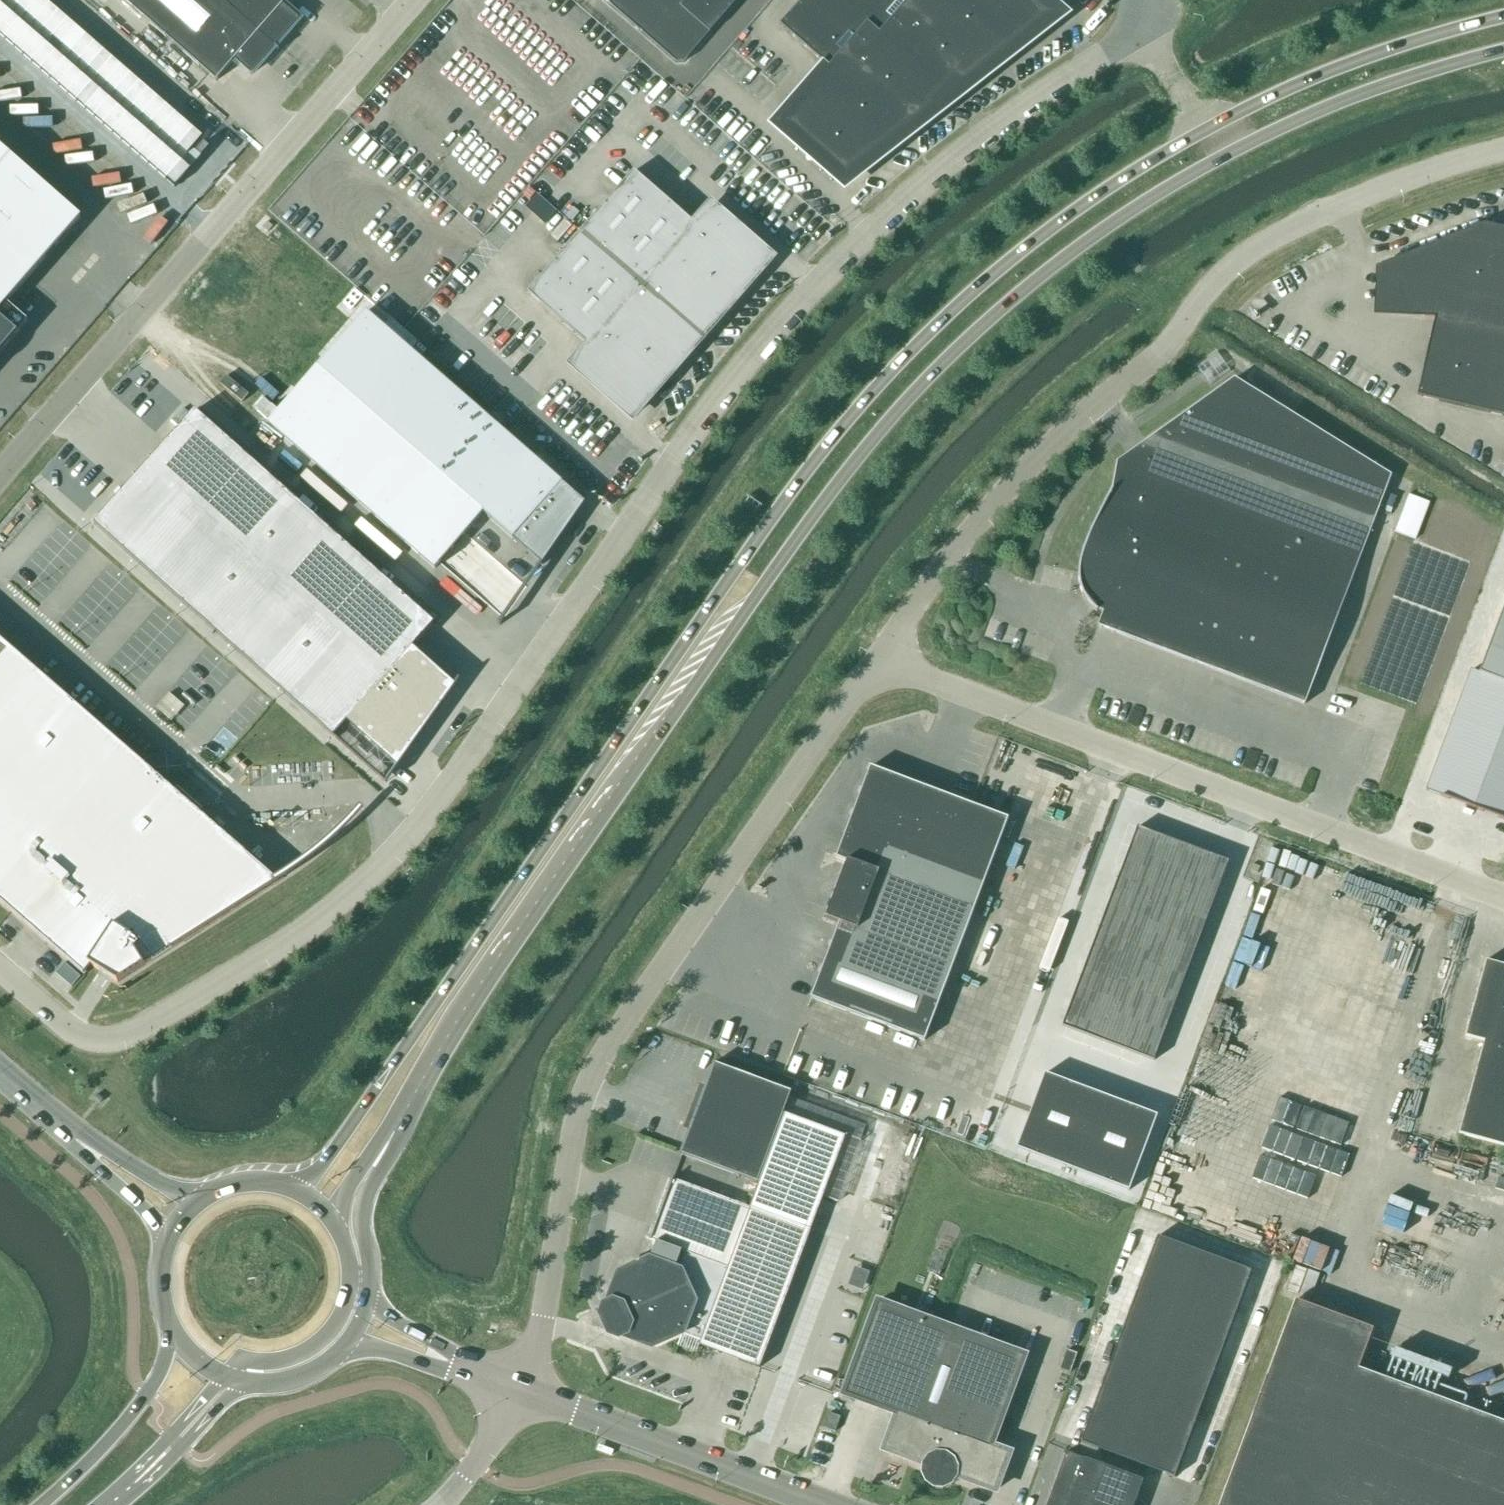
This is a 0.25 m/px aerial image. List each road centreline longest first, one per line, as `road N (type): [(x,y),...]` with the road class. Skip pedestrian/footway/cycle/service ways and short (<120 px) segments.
road 1 (primary): [(1503,18),(1343,66),(1221,123),(1081,207),(939,323),(811,467),(323,1167),(289,1187)]
road 2 (unclassified): [(1148,0),(1147,19),(1127,39),(990,122),(773,330),(699,422),(449,787),(363,883),(286,941),(120,1039),(83,1036),(64,1025),(0,968)]
road 3 (primary): [(395,1130),(485,976),(807,523),(960,347),(1039,277),(1173,185),(1306,116),(1503,51)]
road 4 (unclassified): [(517,1388),(543,1320),(575,1120),(595,1068),(880,654)]
road 5 (unclassified): [(880,654),(1024,470),(1158,357),(1198,299),(1251,250),(1412,176),(1503,149)]
road 6 (unclassified): [(1503,897),(912,674),(880,654)]
road 7 (unclassified): [(416,0),(0,476)]
road 8 (tertiary): [(829,1504),(517,1388)]
road 9 (primary): [(171,1330),(148,1393),(44,1504)]
road 10 (primary): [(224,1377),(241,1359),(287,1359),(315,1345),(337,1323),(351,1279)]
road 11 (primary): [(369,1299),(362,1206),(395,1130)]
road 12 (unclassified): [(61,1125),(78,1154),(154,1218),(163,1249)]
road 13 (unclassified): [(204,1197),(169,1188),(61,1125)]
road 14 (unclassified): [(440,1504),(475,1466),(517,1388)]
road 15 (tertiary): [(339,1352),(377,1349),(430,1367),(474,1371)]
road 16 (tertiary): [(474,1371),(369,1299)]
road 17 (primary): [(154,1465),(252,1384)]
road 18 (primary): [(341,1234),(348,1190),(395,1130)]

